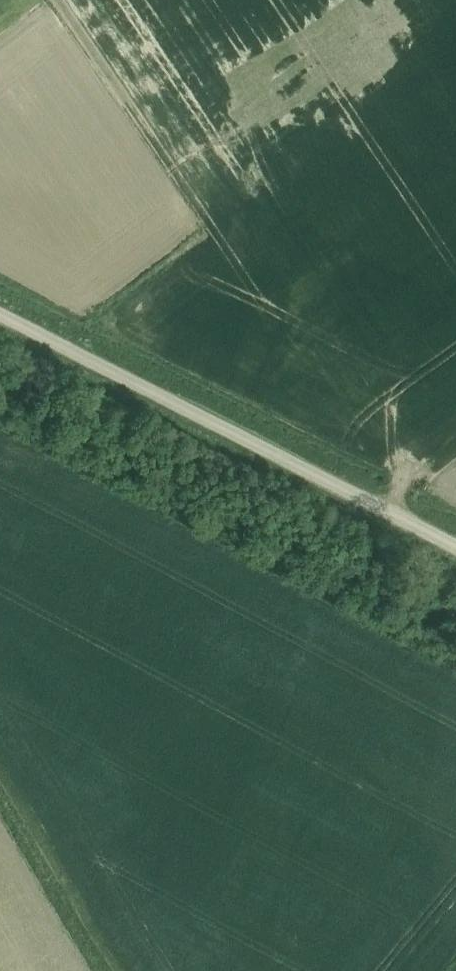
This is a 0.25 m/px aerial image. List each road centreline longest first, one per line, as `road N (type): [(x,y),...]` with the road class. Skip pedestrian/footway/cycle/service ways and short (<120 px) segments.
road 1 (track): [(455,630),(0,386)]
road 2 (unclassified): [(455,545),(0,312)]

